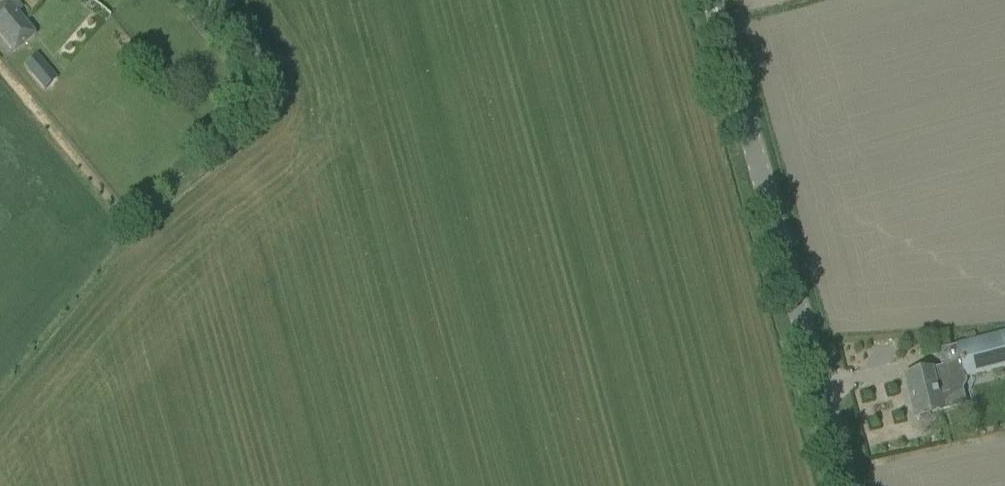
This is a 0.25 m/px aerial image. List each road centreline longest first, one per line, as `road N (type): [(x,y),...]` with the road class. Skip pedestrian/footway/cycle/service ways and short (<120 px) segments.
road 1 (unclassified): [(848,485),(710,0)]

